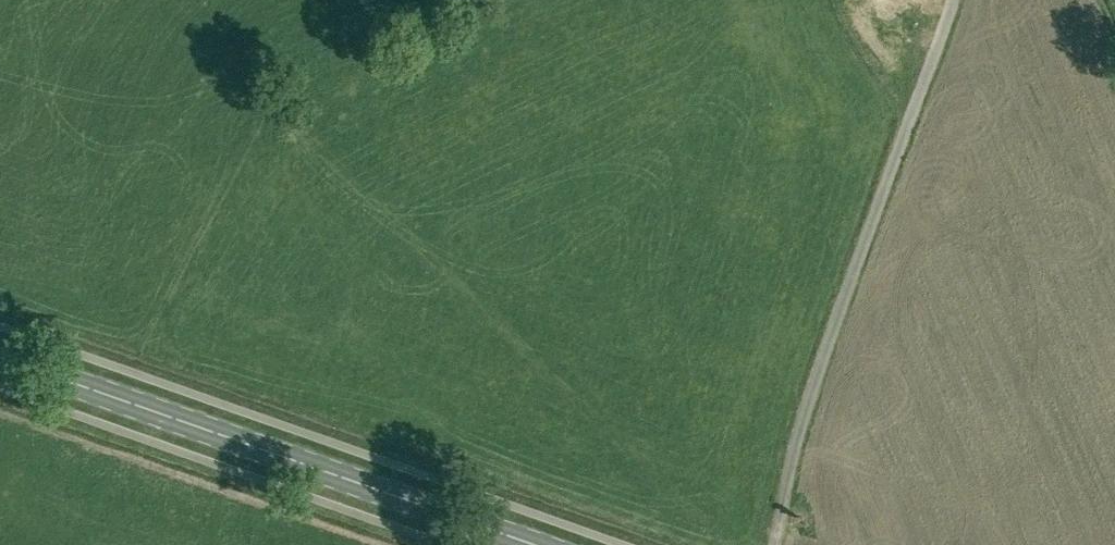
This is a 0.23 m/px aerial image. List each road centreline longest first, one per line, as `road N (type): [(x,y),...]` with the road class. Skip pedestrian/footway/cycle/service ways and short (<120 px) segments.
road 1 (primary): [(536,544),(0,357)]

